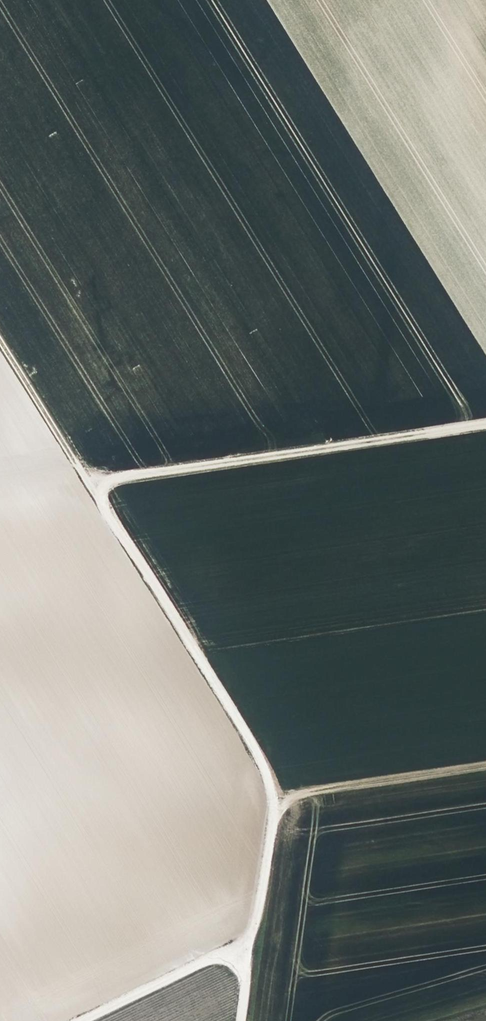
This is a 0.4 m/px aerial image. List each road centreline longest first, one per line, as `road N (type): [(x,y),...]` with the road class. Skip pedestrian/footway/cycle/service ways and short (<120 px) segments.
road 1 (track): [(0,338),(269,783),(269,852),(244,959)]
road 2 (track): [(485,424),(89,482)]
road 3 (track): [(485,765),(323,791),(272,812)]
road 4 (track): [(87,1020),(221,956),(244,959)]

